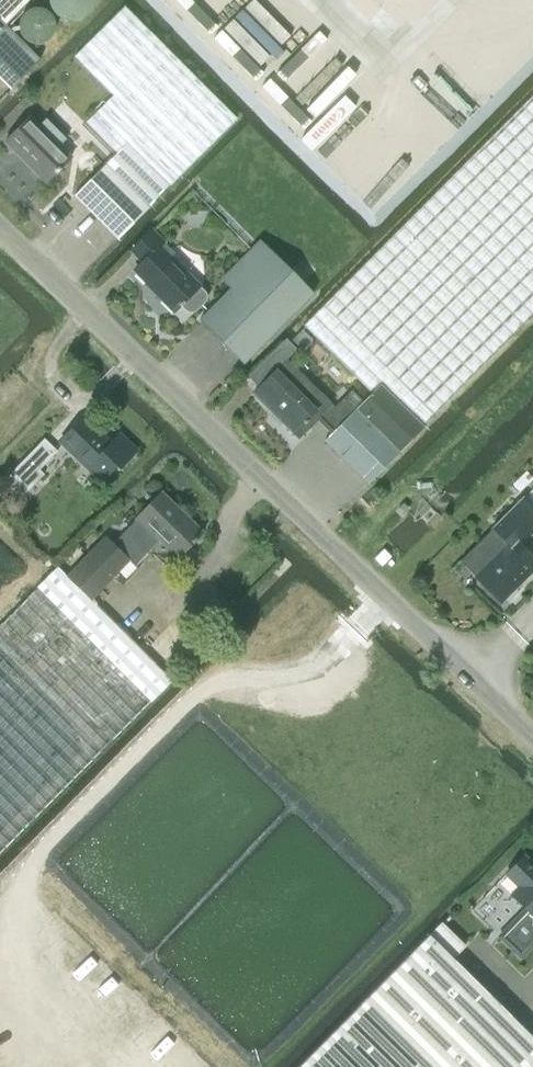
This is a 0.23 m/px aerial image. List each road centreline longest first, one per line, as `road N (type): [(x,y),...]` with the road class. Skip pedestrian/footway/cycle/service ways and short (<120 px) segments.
road 1 (unclassified): [(532,739),(0,222)]

